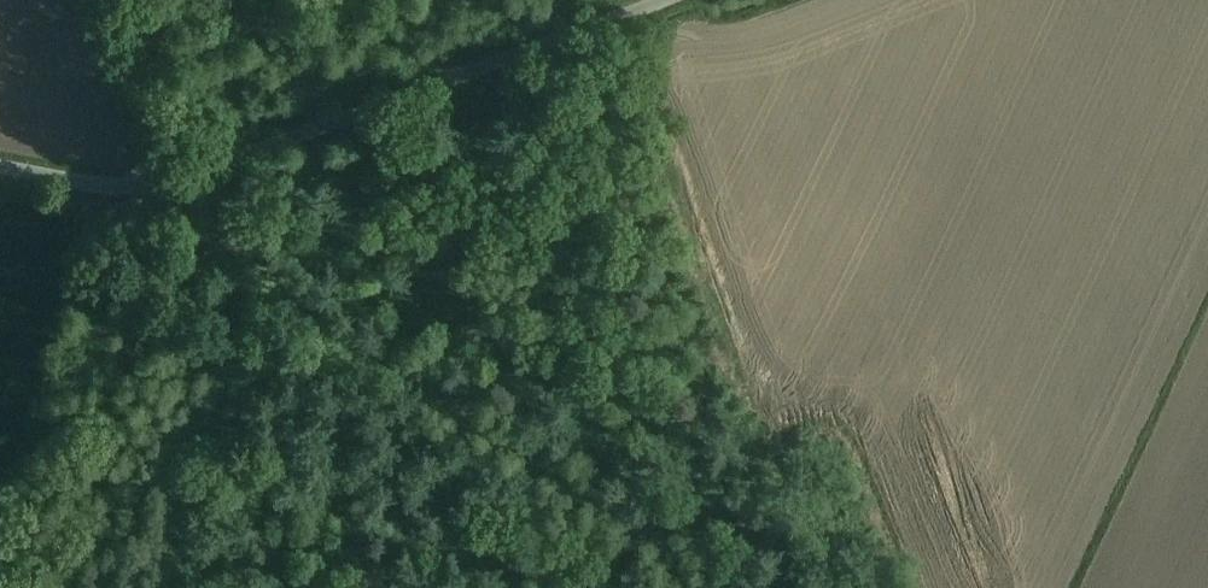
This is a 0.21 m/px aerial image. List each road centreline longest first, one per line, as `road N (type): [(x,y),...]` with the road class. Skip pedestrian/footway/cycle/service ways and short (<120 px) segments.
road 1 (unclassified): [(174,184),(430,368),(640,500),(678,537),(712,587)]
road 2 (unclassified): [(666,0),(174,184)]
road 3 (unclassified): [(106,0),(137,105),(174,184)]
road 4 (unclassified): [(174,184),(114,188),(0,164)]

